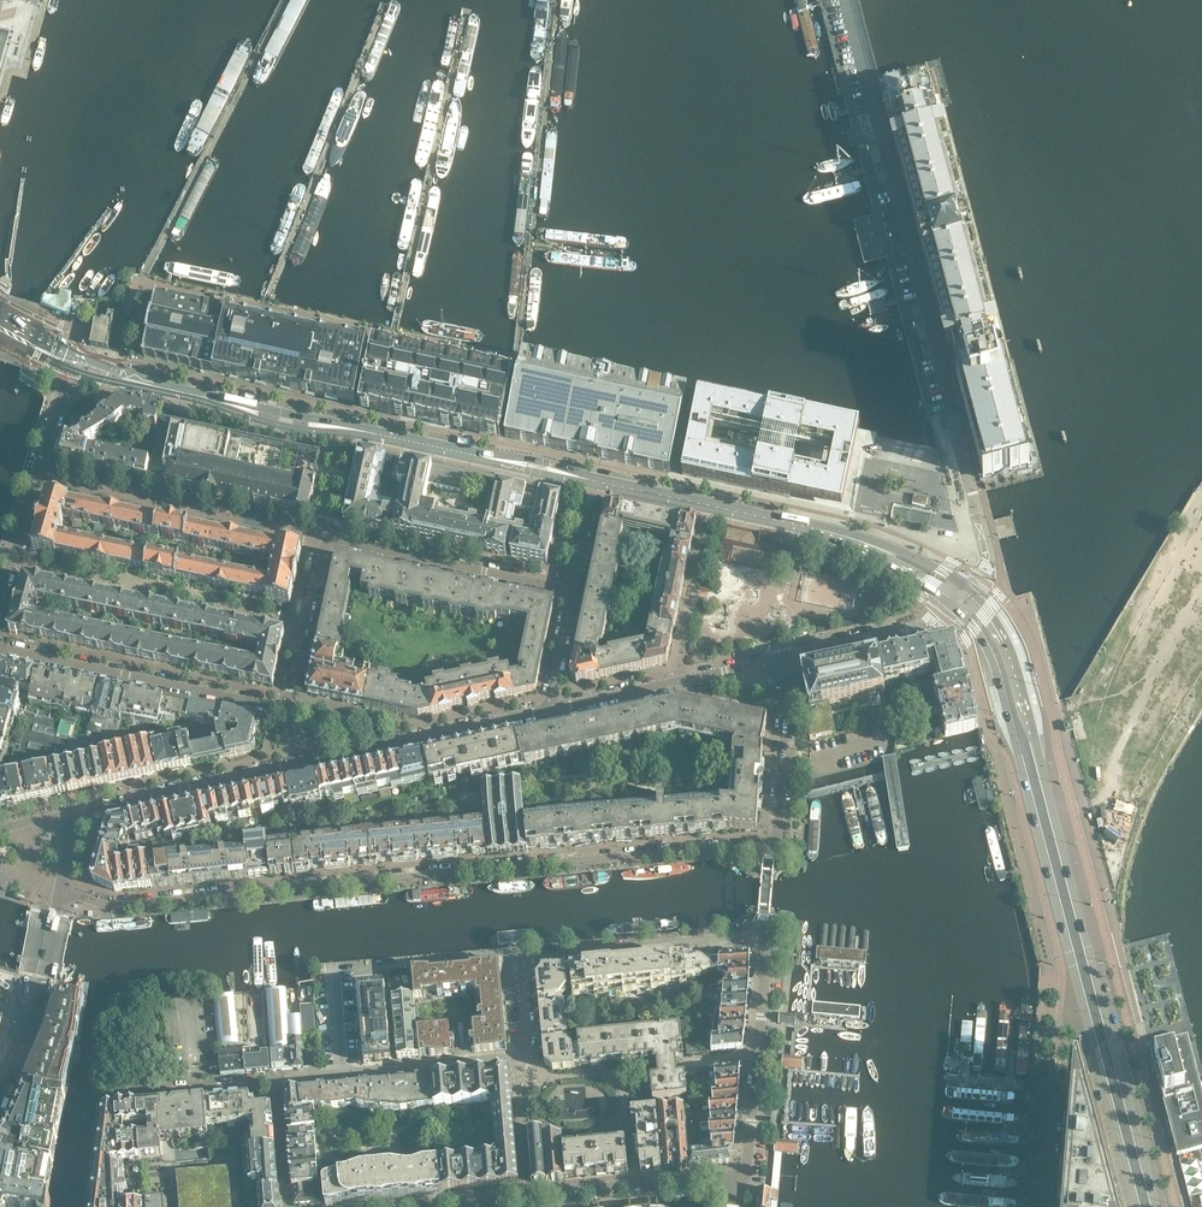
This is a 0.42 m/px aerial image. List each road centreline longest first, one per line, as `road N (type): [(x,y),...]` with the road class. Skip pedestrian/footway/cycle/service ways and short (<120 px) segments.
road 1 (residential): [(775,849),(109,906),(60,888)]
road 2 (primary): [(1156,1206),(1020,689),(1001,637),(970,590)]
road 3 (primary): [(954,605),(997,672),(1134,1206)]
road 4 (residential): [(970,590),(988,552),(848,0)]
road 5 (primary): [(598,480),(113,373)]
road 6 (residential): [(113,373),(143,285),(517,366)]
road 7 (residential): [(292,714),(323,540),(566,588)]
road 8 (residential): [(519,1058),(527,1044),(522,965),(767,941)]
road 9 (residential): [(292,714),(0,647)]
road 10 (unclassified): [(302,767),(551,709)]
road 11 (residential): [(740,1185),(767,941)]
road 12 (residential): [(275,1084),(519,1058)]
road 13 (unclassified): [(551,709),(789,656)]
road 14 (unclassified): [(66,814),(302,767)]
road 15 (unclassified): [(71,366),(0,592)]
road 16 (residential): [(526,1192),(699,1178),(740,1185)]
road 17 (primary): [(970,590),(882,543),(782,522)]
road 18 (residential): [(775,849),(789,656)]
road 19 (primary): [(782,522),(881,559),(954,605)]
road 20 (primary): [(782,522),(598,480)]
road 21 (unclassified): [(789,656),(927,625),(954,605)]
road 22 (residential): [(110,1095),(275,1084)]
road 23 (residential): [(367,1206),(526,1192)]
road 24 (unclassified): [(16,1018),(38,1000),(60,888)]
road 25 (residential): [(1046,1206),(1057,1066)]
road 26 (residential): [(526,1192),(519,1058)]
road 27 (residential): [(551,709),(571,602),(566,588)]
road 28 (residential): [(275,1084),(286,1206)]

